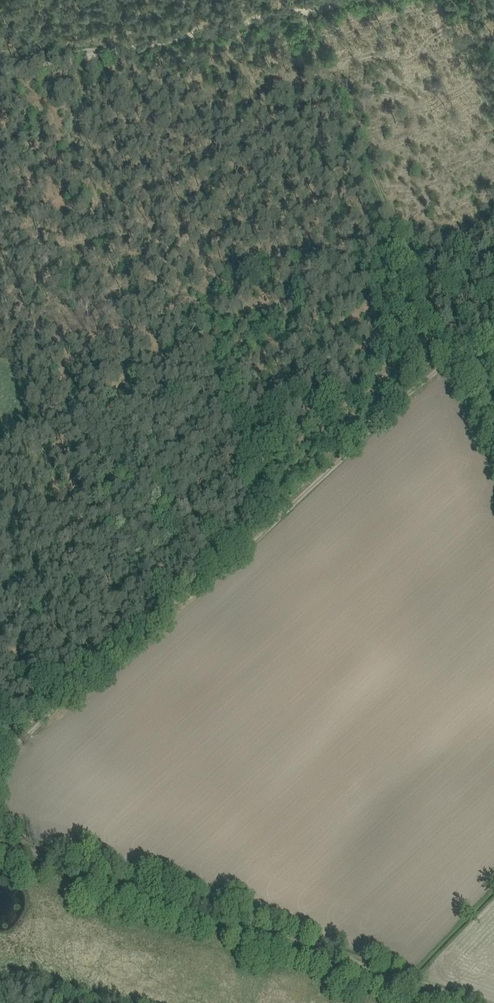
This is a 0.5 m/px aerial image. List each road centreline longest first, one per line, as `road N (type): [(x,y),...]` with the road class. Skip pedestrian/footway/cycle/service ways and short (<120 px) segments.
road 1 (track): [(0,753),(451,363),(493,337)]
road 2 (track): [(474,1002),(0,840)]
road 3 (track): [(0,68),(358,0)]

